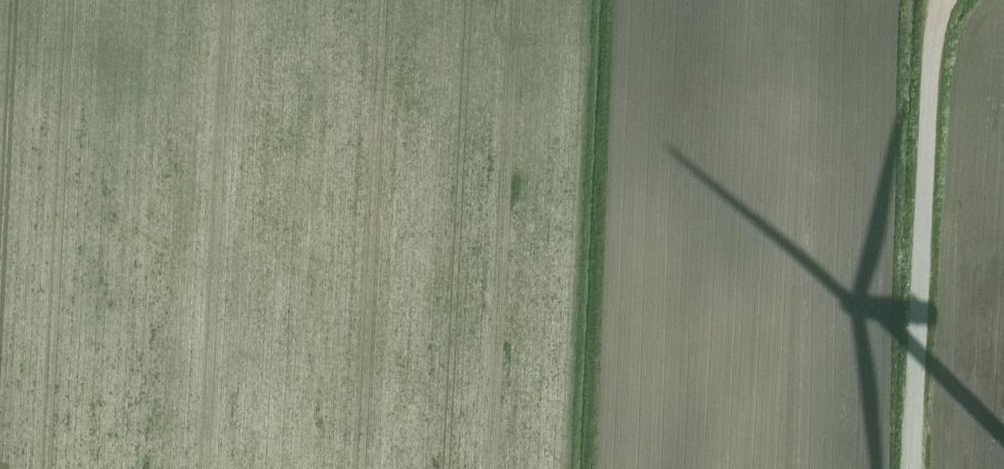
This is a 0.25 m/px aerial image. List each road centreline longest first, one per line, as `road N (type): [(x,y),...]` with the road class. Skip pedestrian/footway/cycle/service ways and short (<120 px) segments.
road 1 (track): [(935,0),(914,468)]

